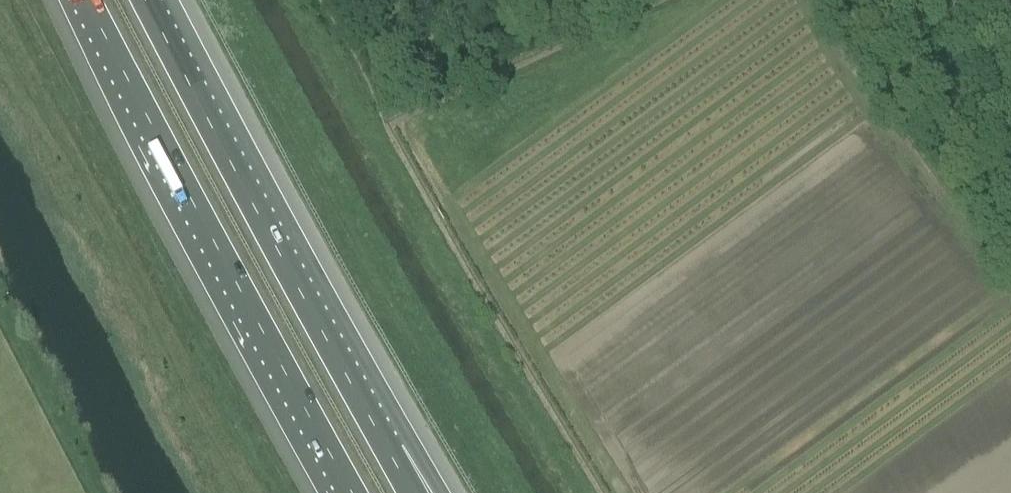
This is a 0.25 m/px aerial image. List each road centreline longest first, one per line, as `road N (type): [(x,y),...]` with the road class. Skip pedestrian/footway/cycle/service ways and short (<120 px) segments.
road 1 (motorway): [(90,0),(356,492)]
road 2 (motorway): [(388,454),(144,0)]
road 3 (track): [(813,0),(920,167),(1010,264)]

